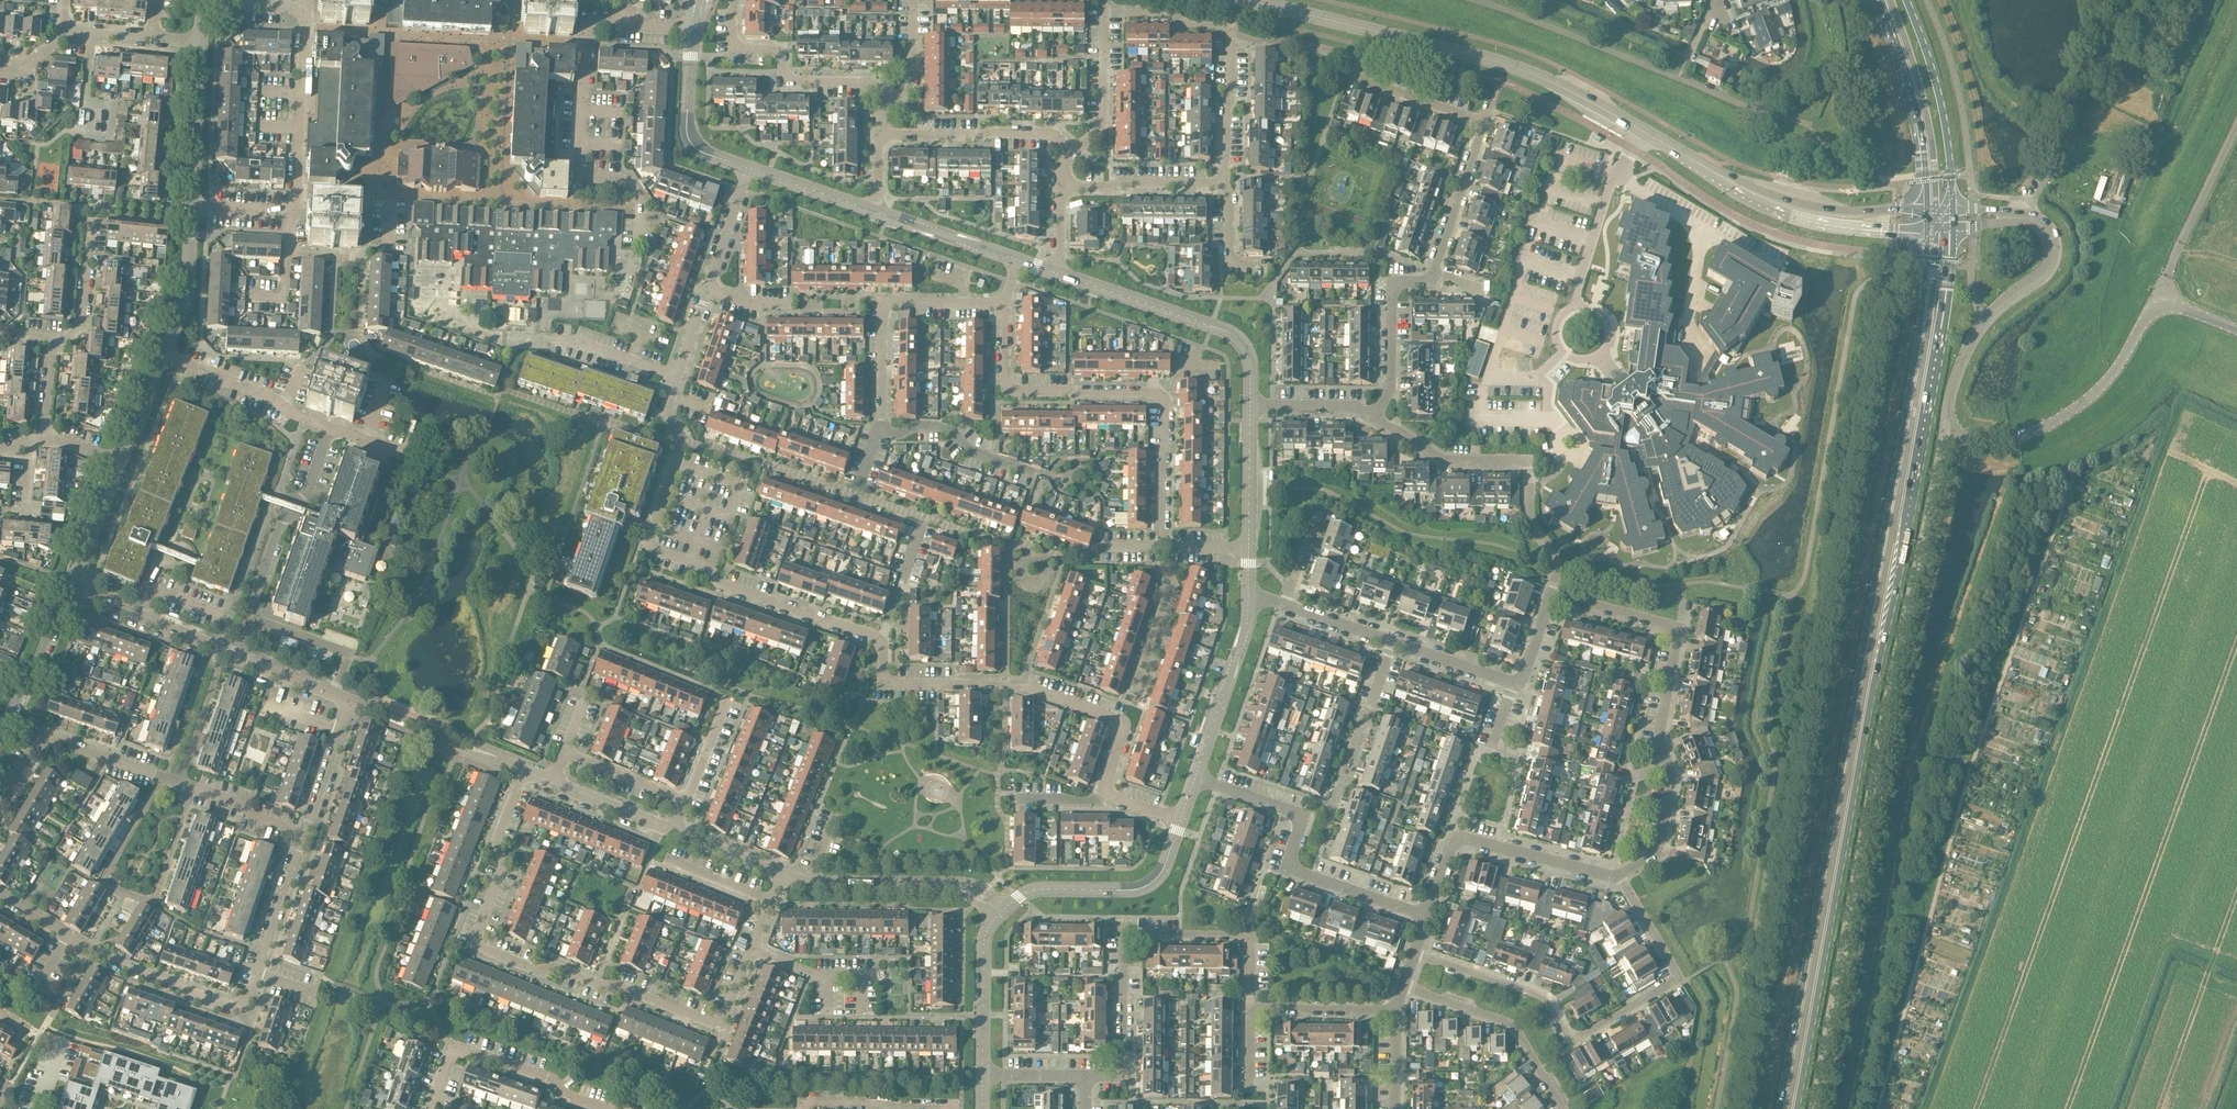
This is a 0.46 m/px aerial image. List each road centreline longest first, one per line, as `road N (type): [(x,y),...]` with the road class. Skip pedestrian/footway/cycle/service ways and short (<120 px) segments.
road 1 (secondary): [(1930,321),(1788,1108)]
road 2 (unclassified): [(1814,1108),(1943,432)]
road 3 (residential): [(524,771),(495,841),(504,865),(472,944),(713,1024),(723,1021),(753,949)]
road 4 (residential): [(1249,546),(1163,546),(1162,395),(1008,387),(1004,303)]
road 5 (residential): [(0,898),(117,966),(244,1011),(303,832)]
road 6 (residential): [(881,641),(720,584),(709,570),(648,545),(682,441),(666,412),(673,377)]
road 7 (residential): [(1415,950),(1547,996),(1580,1039),(1678,980),(1617,877)]
road 8 (tertiary): [(1646,132),(1507,64),(1247,0)]
road 9 (residential): [(1085,1076),(1121,1077),(1123,934),(1251,935),(1250,1009)]
road 10 (residential): [(1106,791),(1124,730),(1119,719),(1005,685),(881,685),(881,641)]
road 11 (residential): [(303,832),(42,736),(0,807)]
road 12 (unclassified): [(1943,432),(2000,440),(2052,423),(2111,373),(2161,302),(2236,329)]
road 13 (residential): [(1548,597),(1556,558),(1526,513),(1528,460),(1438,457),(1374,417)]
road 14 (residential): [(1425,917),(1290,868),(1301,825),(1296,812),(1194,777)]
road 15 (residential): [(638,247),(639,198),(627,183),(580,177),(586,31),(599,22),(624,24)]
road 16 (residential): [(1434,274),(1484,123),(1363,81)]
road 17 (residential): [(1223,182),(1230,27),(1183,25),(1170,13),(1103,10)]
road 18 (residential): [(1617,877),(1659,851),(1672,779),(1660,735),(1679,630)]
road 19 (unclassified): [(1251,407),(1251,363),(1228,333),(1055,273)]
road 20 (unclassified): [(1943,432),(1975,333),(2051,259),(2047,231),(2027,219)]
road 21 (residential): [(1425,917),(1455,840),(1617,877)]
road 22 (residential): [(242,657),(283,524),(309,489),(332,429)]
road 23 (residential): [(880,430),(886,303),(1004,303)]
road 24 (residential): [(894,102),(868,82),(787,80),(777,50),(736,50),(736,0)]
road 25 (unclassified): [(999,912),(1041,889),(1148,886),(1164,869),(1180,821)]
road 26 (residential): [(433,1108),(455,1044),(537,1070),(564,1096),(599,1108)]
road 27 (unclassified): [(999,912),(966,891),(818,886),(780,875)]
road 28 (secondary): [(1949,209),(1946,126),(1907,0)]
road 29 (secondary): [(1881,0),(1916,119),(1928,208)]
road 30 (residential): [(1403,986),(1509,1025),(1561,1108)]
road 31 (residential): [(289,215),(307,8)]
road 32 (residential): [(1071,156),(1052,134),(881,134)]
road 33 (residential): [(389,202),(387,251),(352,257),(286,254),(289,215)]
road 34 (unclassified): [(524,771),(349,699)]
road 35 (residential): [(673,377),(573,340),(491,337)]
road 36 (unclassified): [(1194,777),(1249,599)]
road 37 (residential): [(332,429),(162,354)]
road 38 (unclassified): [(242,657),(69,590)]
road 39 (residential): [(1374,417),(1390,391),(1392,283),(1434,274)]
road 40 (unclassified): [(749,168),(689,141),(691,29)]
road 41 (unclassified): [(192,209),(200,39)]
road 42 (residential): [(1035,474),(971,451),(939,427),(880,430)]
road 43 (unclassified): [(981,1075),(984,938),(999,912)]
road 44 (residential): [(1060,186),(1223,182)]
road 45 (residential): [(1071,156),(1103,116),(1103,10)]
road 46 (unclassified): [(0,730),(69,590)]
road 47 (unclassified): [(1017,260),(874,211)]
road 48 (unclassified): [(162,354),(186,296),(192,209)]
road 49 (residential): [(50,337),(81,330),(91,218)]
road 50 (residential): [(1250,1009),(1394,1012)]
road 51 (residential): [(303,832),(349,699)]
road 52 (unclassified): [(1249,546),(1251,407)]
road 53 (track): [(2177,250),(2236,125)]
road 54 (residential): [(1679,630),(1548,597)]
road 55 (unclassified): [(69,590),(120,466)]
road 56 (unclassified): [(874,211),(749,168)]
road 57 (residential): [(563,752),(685,800)]
road 58 (unclassified): [(672,832),(551,783)]
road 59 (residential): [(1513,683),(1392,642)]
road 60 (residential): [(707,288),(749,168)]
road 61 (residential): [(881,641),(921,522)]
road 62 (residential): [(1374,417),(1355,407),(1251,407)]

